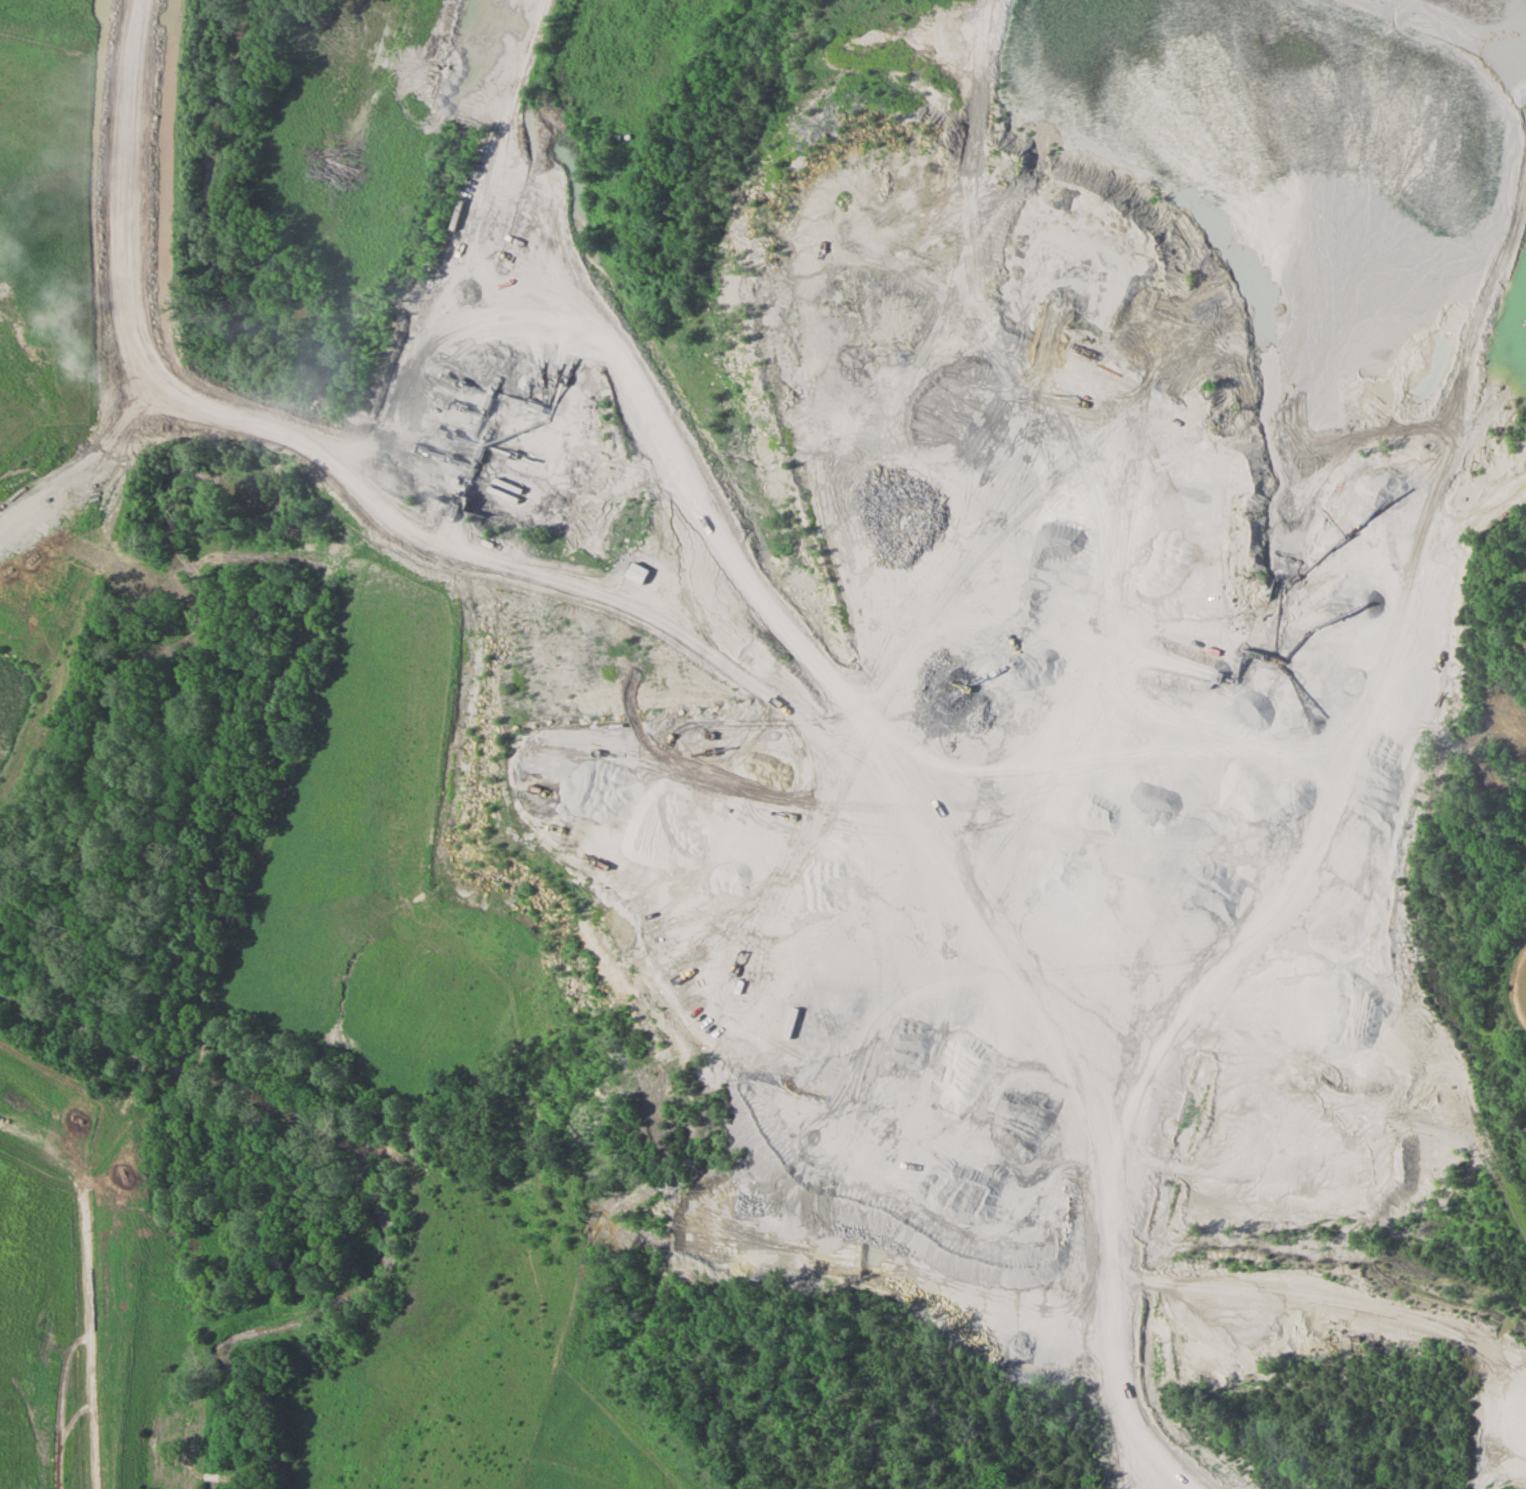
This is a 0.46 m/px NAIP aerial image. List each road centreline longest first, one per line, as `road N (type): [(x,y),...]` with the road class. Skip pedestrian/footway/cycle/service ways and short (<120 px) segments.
road 1 (residential): [(1180,1488),(1149,1480),(904,1243),(631,1158),(584,1110),(581,1047),(676,877),(613,727),(665,612),(666,535),(610,399)]
road 2 (residential): [(0,762),(36,689),(113,465),(153,424),(210,419),(296,444),(476,574),(611,621)]
road 3 (residential): [(103,1488),(127,1217),(115,1178),(88,1144),(0,1077)]

